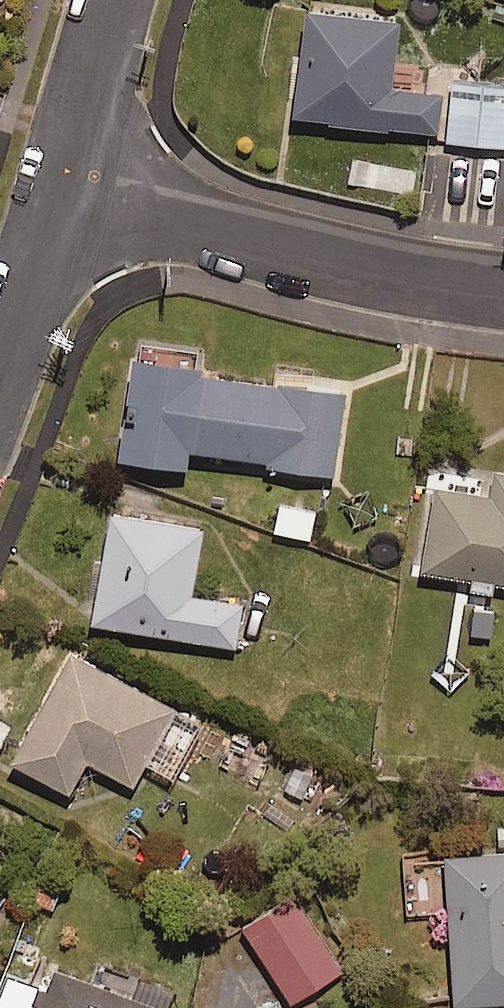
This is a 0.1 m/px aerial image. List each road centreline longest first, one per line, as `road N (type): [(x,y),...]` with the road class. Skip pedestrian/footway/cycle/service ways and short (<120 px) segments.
road 1 (residential): [(503,293),(300,254),(67,196)]
road 2 (residential): [(113,0),(67,196)]
road 3 (residential): [(67,196),(0,366)]

